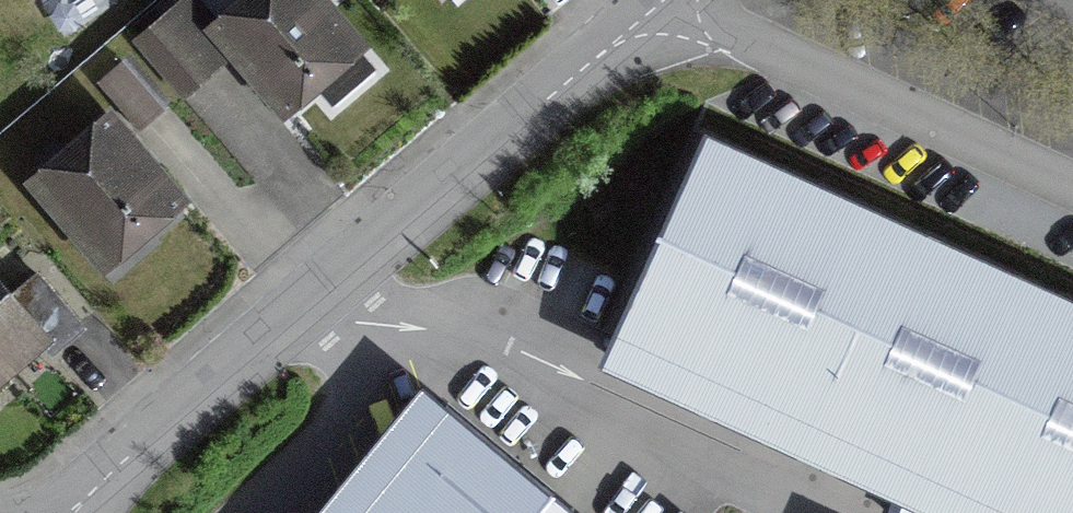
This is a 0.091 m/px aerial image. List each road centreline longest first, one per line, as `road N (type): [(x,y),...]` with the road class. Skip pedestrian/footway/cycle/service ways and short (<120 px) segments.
road 1 (residential): [(65,512),(643,1)]
road 2 (residential): [(1072,187),(643,1)]

